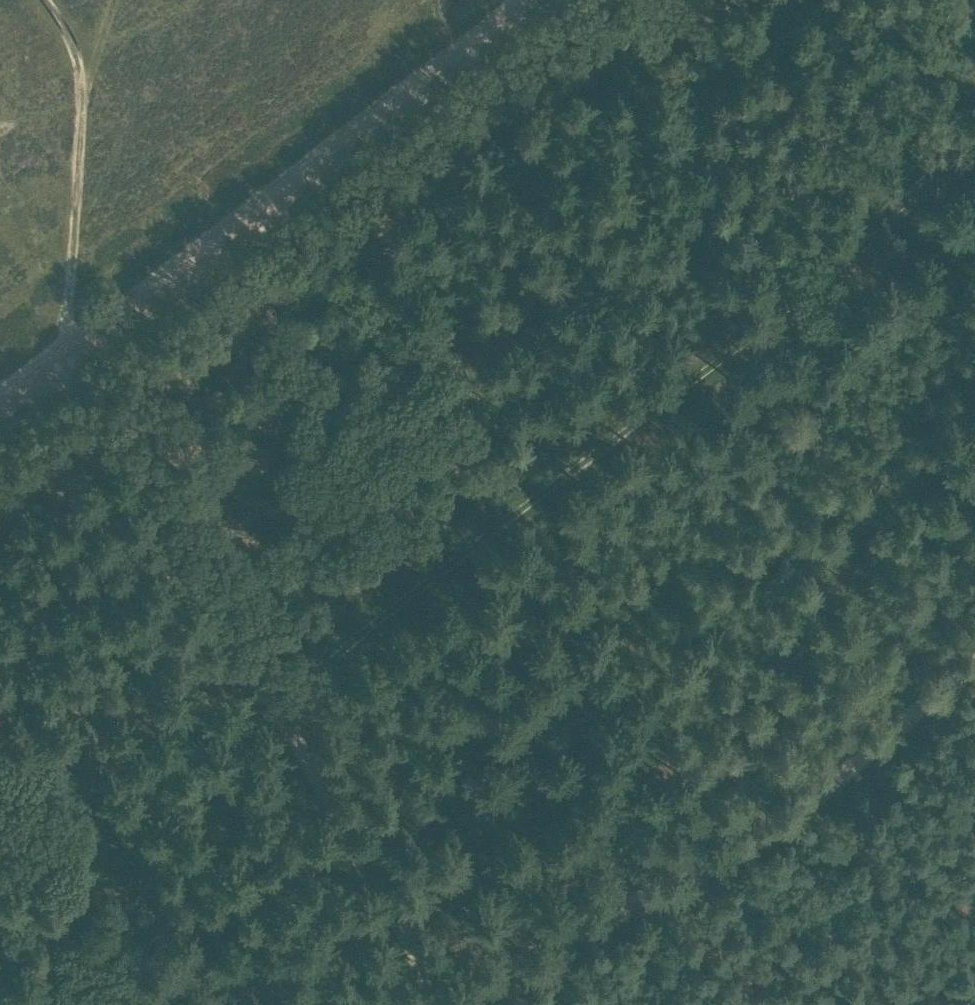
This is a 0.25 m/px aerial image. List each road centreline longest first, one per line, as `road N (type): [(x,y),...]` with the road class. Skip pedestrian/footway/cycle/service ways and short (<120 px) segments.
road 1 (track): [(50,0),(80,57),(73,349),(229,709),(430,1004)]
road 2 (track): [(237,722),(974,160)]
road 3 (track): [(527,0),(0,407)]
road 4 (track): [(435,1004),(555,956),(650,897),(795,795),(974,636)]
road 5 (track): [(712,853),(778,1004)]

